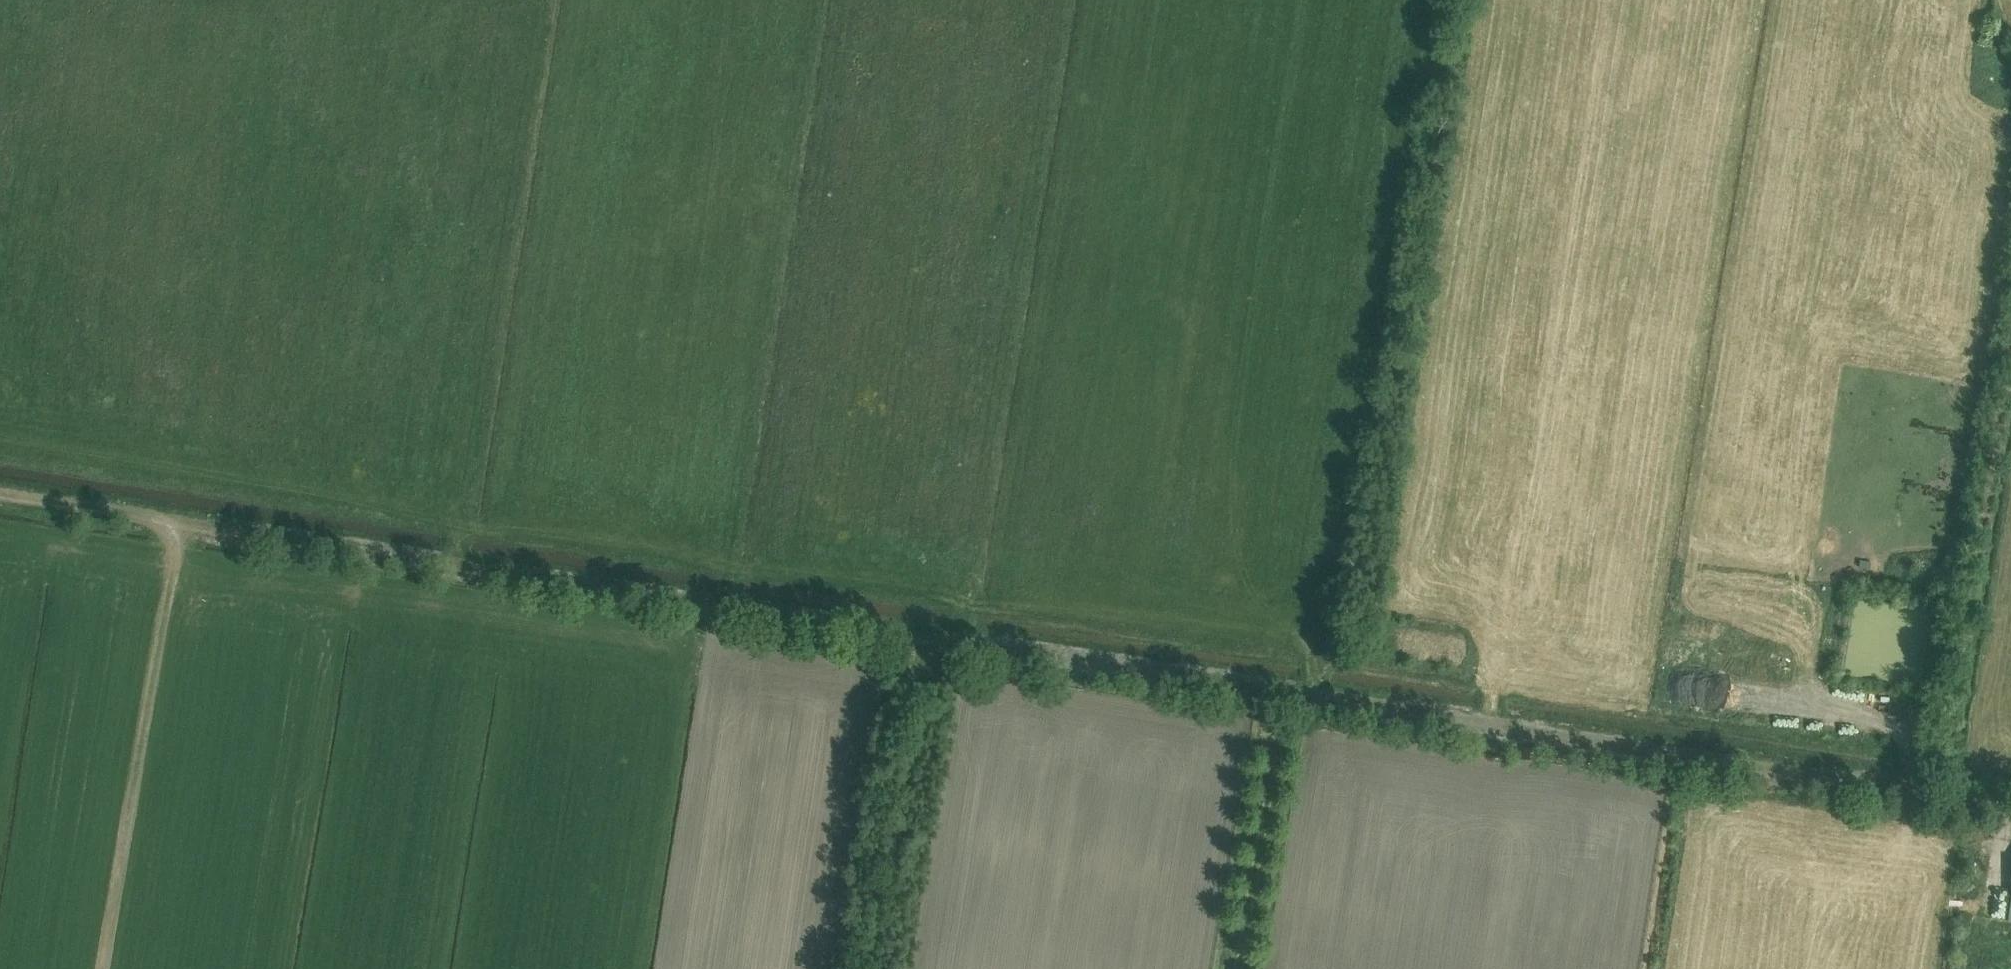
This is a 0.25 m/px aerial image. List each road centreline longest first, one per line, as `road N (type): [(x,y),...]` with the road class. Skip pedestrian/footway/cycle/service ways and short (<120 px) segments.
road 1 (track): [(2010,802),(0,490)]
road 2 (track): [(177,518),(101,968)]
road 3 (track): [(1242,968),(1289,690)]

